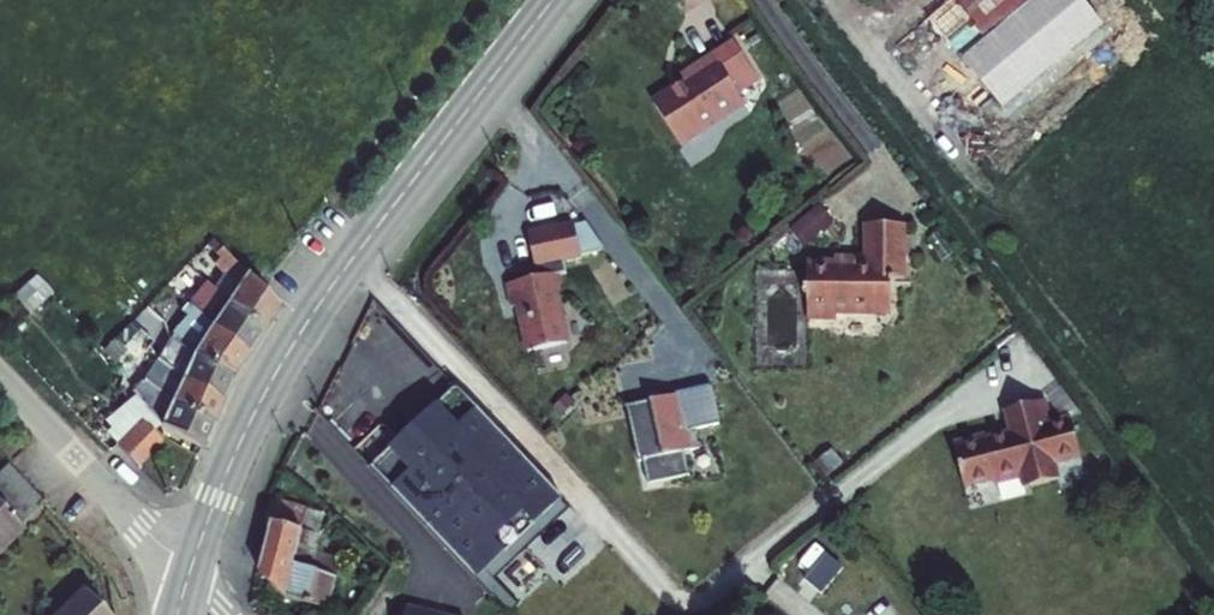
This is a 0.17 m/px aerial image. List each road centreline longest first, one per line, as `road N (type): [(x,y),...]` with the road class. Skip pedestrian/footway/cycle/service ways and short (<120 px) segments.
road 1 (tertiary): [(552,0),(293,343),(238,447),(188,575)]
road 2 (unclassified): [(188,575),(0,373)]

